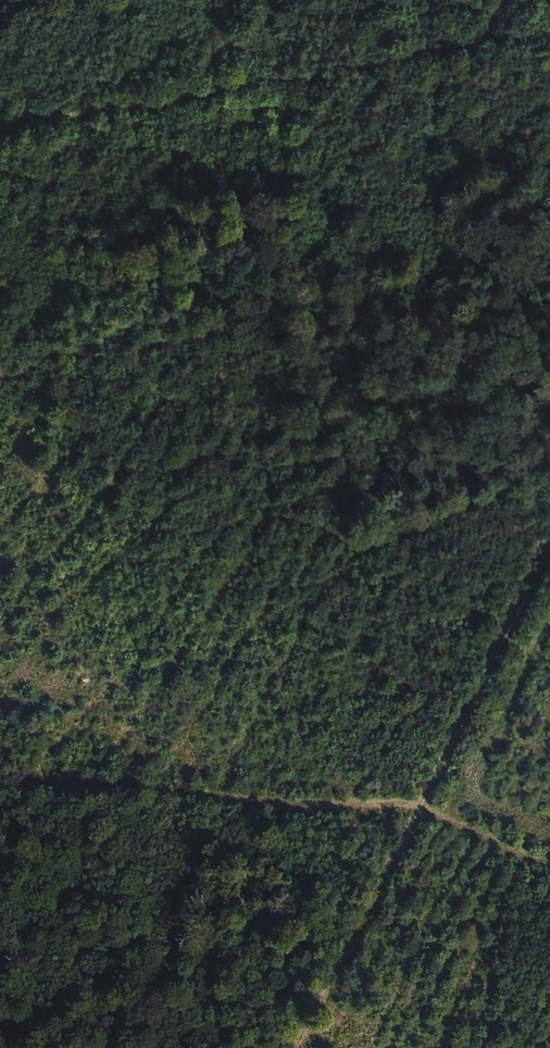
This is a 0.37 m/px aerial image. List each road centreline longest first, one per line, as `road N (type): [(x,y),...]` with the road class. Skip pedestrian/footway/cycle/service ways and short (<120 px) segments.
road 1 (track): [(0,134),(549,38)]
road 2 (track): [(316,1047),(423,792),(549,547)]

